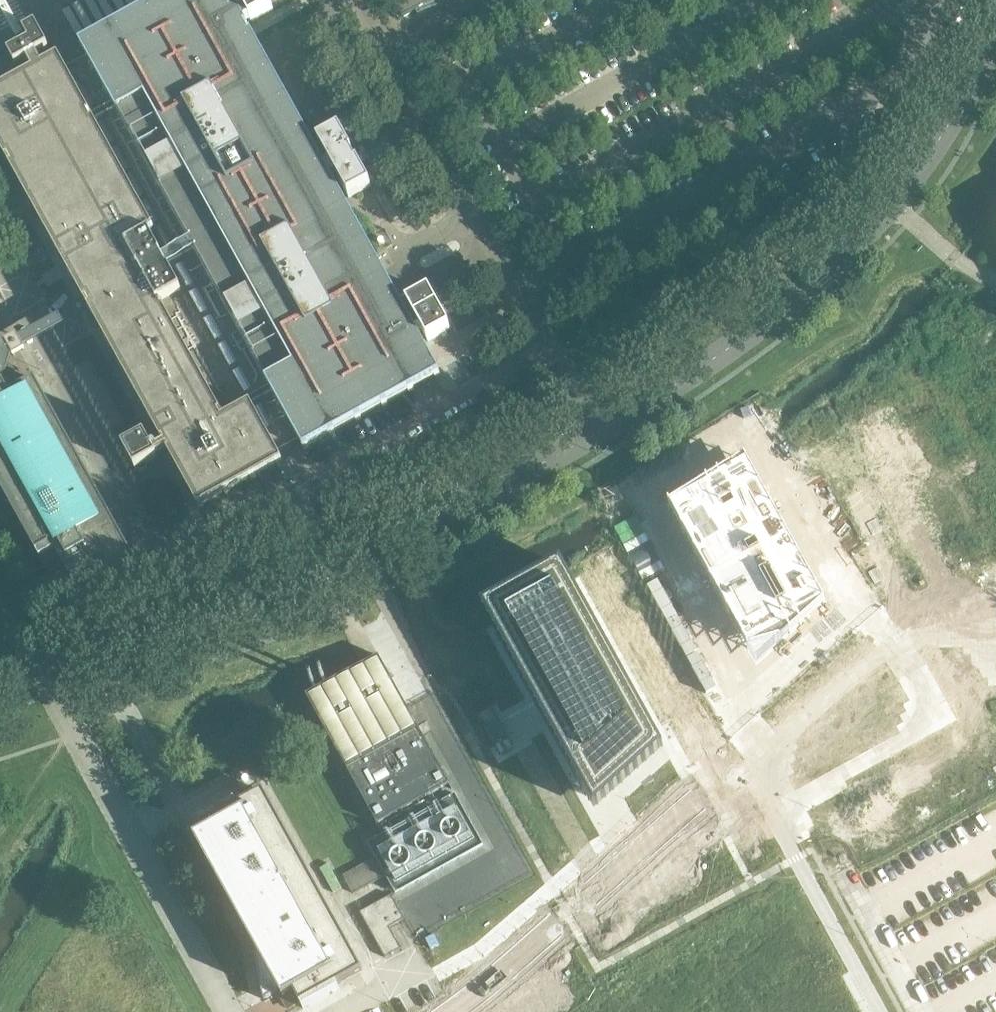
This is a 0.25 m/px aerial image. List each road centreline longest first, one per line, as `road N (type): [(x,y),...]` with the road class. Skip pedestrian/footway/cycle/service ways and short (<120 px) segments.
road 1 (unclassified): [(193,615),(390,536),(599,432),(771,315),(891,203)]
road 2 (unclassified): [(452,1011),(774,743)]
road 3 (unclassified): [(193,615),(0,253)]
road 4 (unclassified): [(0,675),(193,615)]
road 5 (unclassified): [(891,203),(995,30)]

